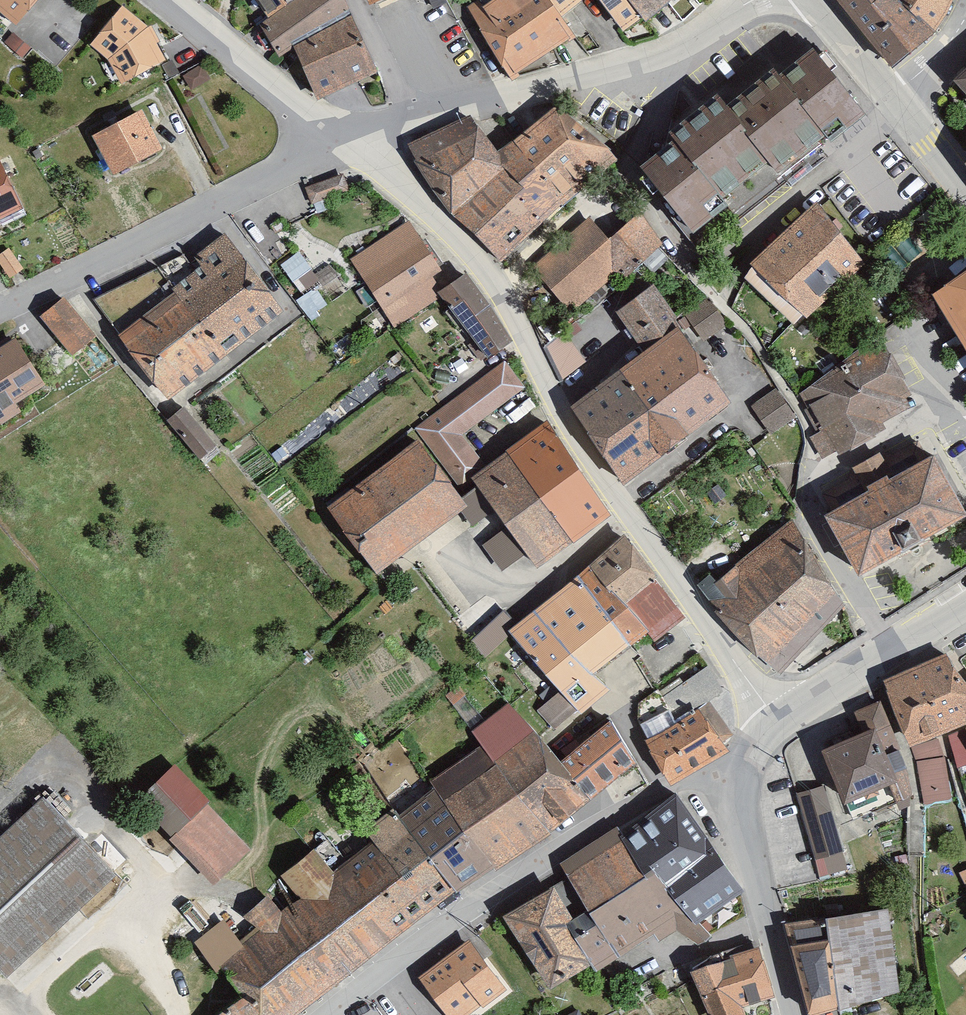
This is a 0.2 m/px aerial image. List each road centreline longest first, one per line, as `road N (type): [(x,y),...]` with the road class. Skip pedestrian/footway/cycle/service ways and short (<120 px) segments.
road 1 (residential): [(747,785),(716,779),(668,788),(452,917),(328,1014)]
road 2 (residential): [(618,499),(493,288),(392,176),(340,138)]
road 3 (residential): [(0,313),(340,138)]
road 4 (residential): [(777,722),(618,499)]
road 5 (residential): [(418,117),(675,47)]
road 6 (residential): [(675,47),(625,167),(689,261)]
road 7 (tertiary): [(797,1014),(760,878),(747,785)]
road 8 (residential): [(728,339),(746,398),(618,499)]
road 9 (tertiary): [(965,599),(777,722)]
road 10 (residential): [(340,138),(169,0)]
road 11 (residential): [(850,155),(689,261)]
road 12 (tertiary): [(811,0),(898,104)]
road 13 (residential): [(355,0),(418,117)]

